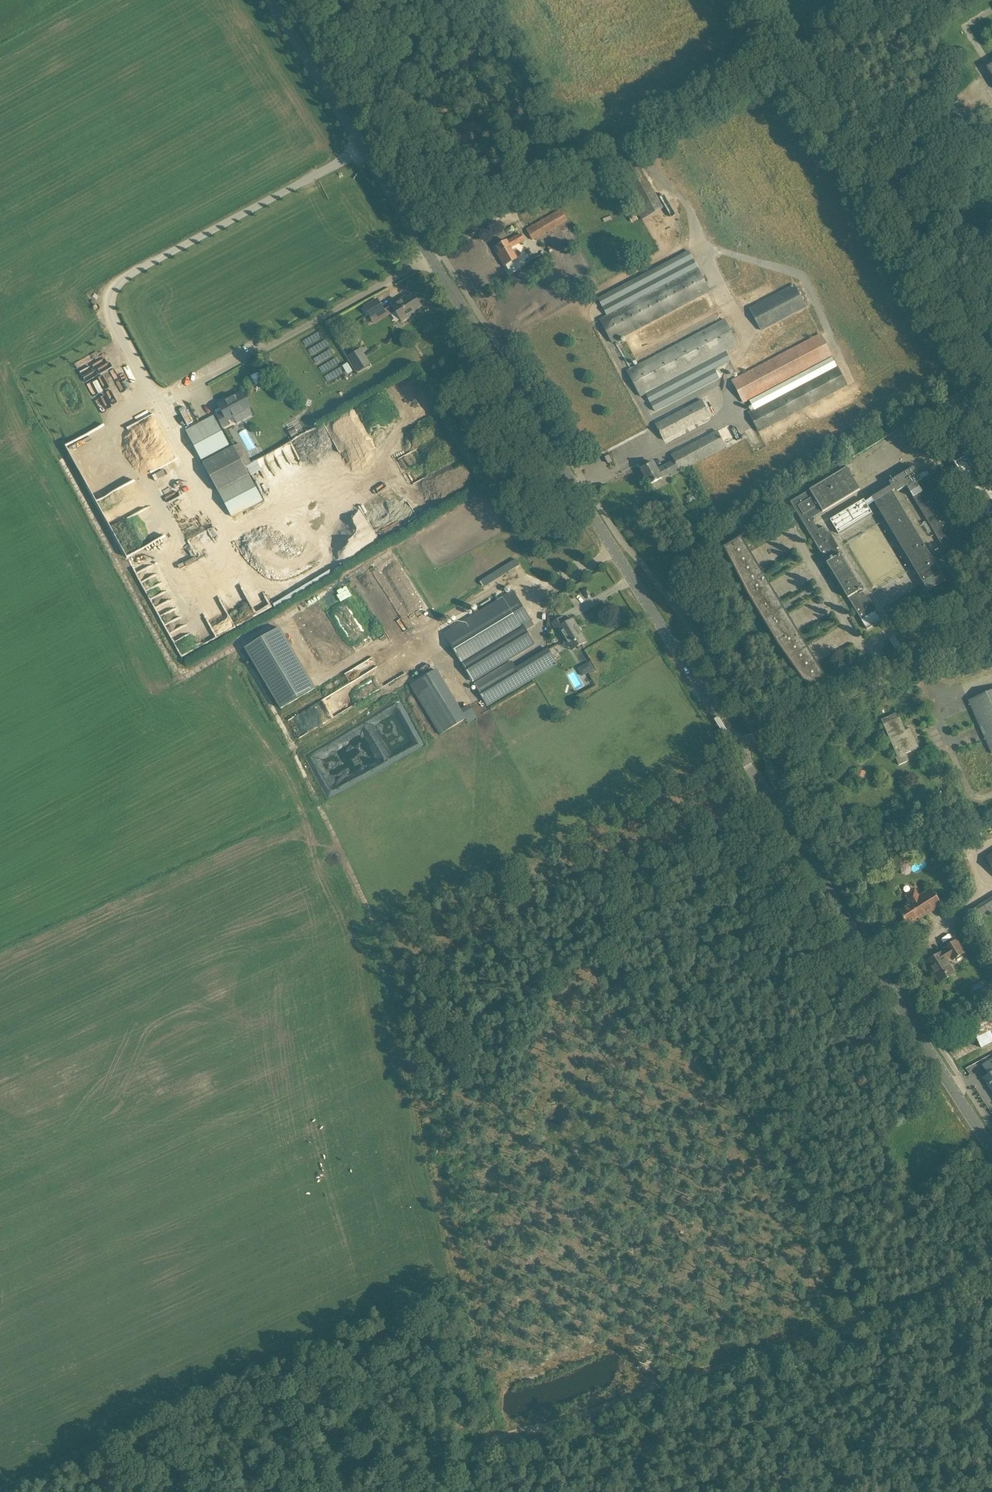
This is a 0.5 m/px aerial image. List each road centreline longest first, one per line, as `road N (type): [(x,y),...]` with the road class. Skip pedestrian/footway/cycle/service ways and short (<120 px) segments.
road 1 (tertiary): [(737,748),(269,0)]
road 2 (track): [(454,1460),(991,1273)]
road 3 (tertiary): [(991,1149),(737,748)]
road 4 (unclassified): [(737,748),(991,632)]
road 5 (track): [(488,1446),(453,1284)]

